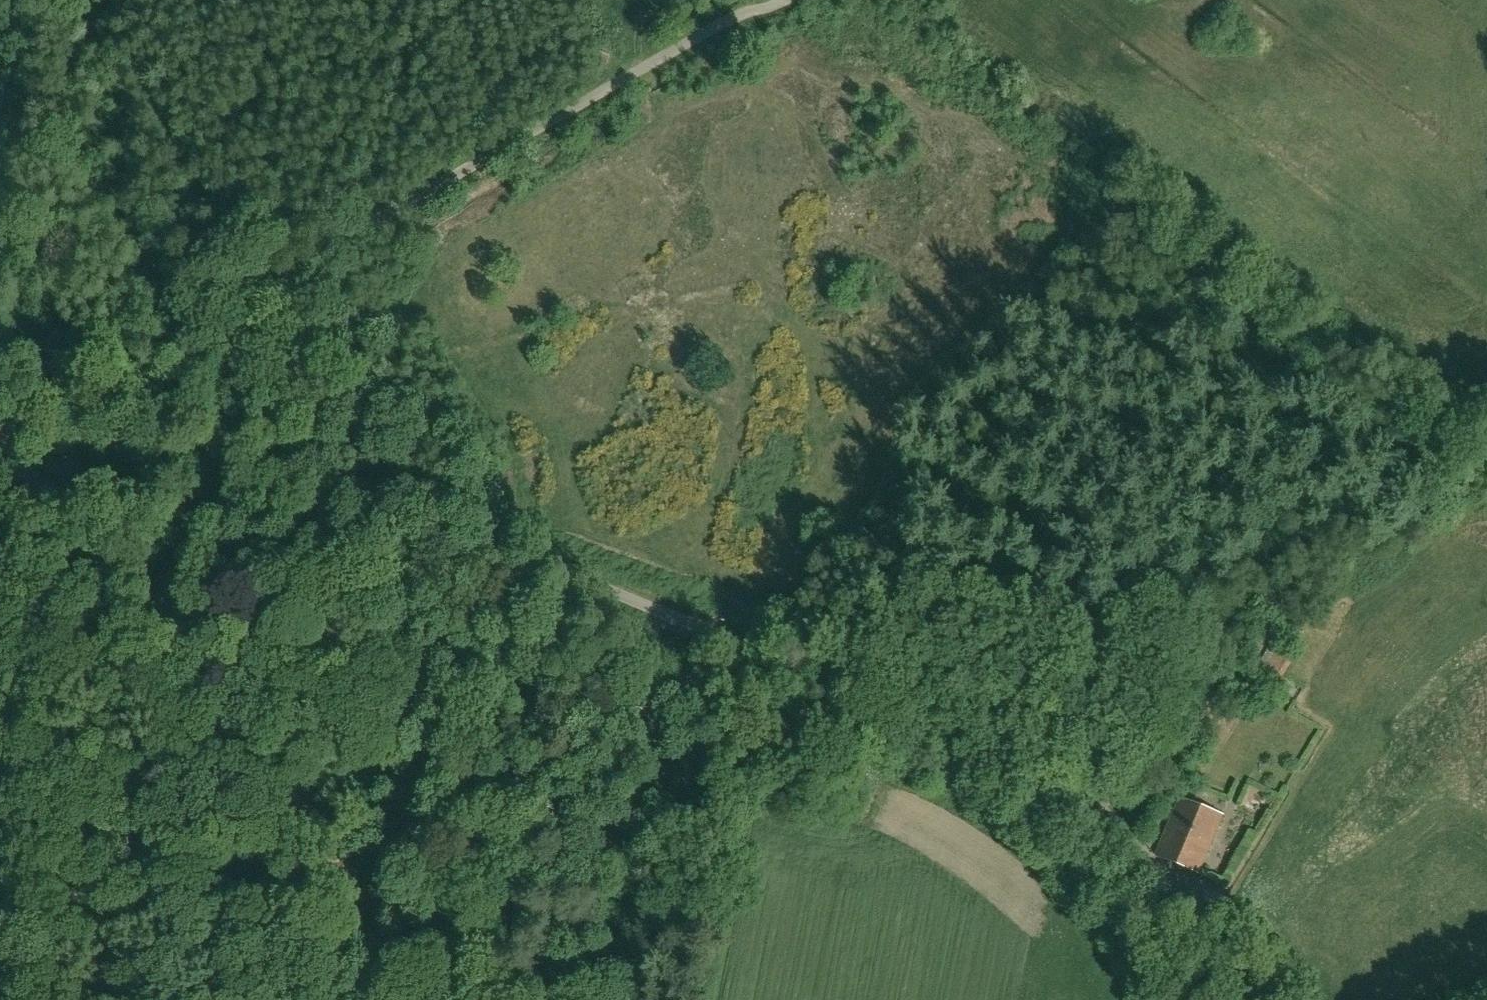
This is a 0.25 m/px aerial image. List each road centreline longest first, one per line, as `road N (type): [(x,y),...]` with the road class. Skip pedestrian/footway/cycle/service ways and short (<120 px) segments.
road 1 (unclassified): [(1302,999),(1153,865),(1075,779),(858,679),(493,548),(67,494),(31,473),(12,441)]
road 2 (unclassified): [(12,441),(25,417),(730,24),(791,0)]

